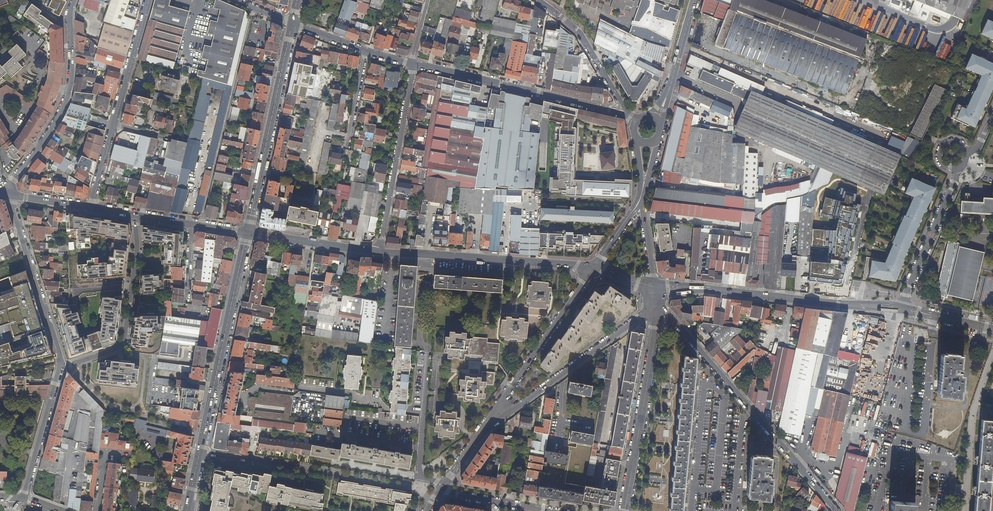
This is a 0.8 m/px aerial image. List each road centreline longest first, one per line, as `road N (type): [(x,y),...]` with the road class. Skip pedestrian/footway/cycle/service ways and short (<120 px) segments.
road 1 (residential): [(836,510),(659,304)]
road 2 (secondary): [(901,309),(654,286)]
road 3 (residential): [(411,64),(635,123)]
road 4 (primary): [(247,233),(199,454)]
road 5 (secondary): [(379,252),(595,266)]
road 6 (residential): [(901,309),(959,168),(992,116)]
road 7 (primary): [(291,24),(247,233)]
road 8 (residential): [(659,304),(623,510)]
road 9 (residential): [(6,186),(62,110),(74,64),(68,14),(74,0)]
road 10 (residential): [(659,304),(490,420)]
road 11 (residential): [(134,216),(137,251),(122,342),(60,367)]
road 12 (residential): [(379,252),(411,64)]
road 13 (residential): [(490,420),(595,266)]
road 14 (residential): [(60,367),(13,194)]
road 15 (residential): [(637,121),(582,39),(536,0)]
road 16 (residential): [(428,353),(419,465),(421,477),(443,488)]
road 17 (residential): [(20,499),(60,367)]
road 18 (secondary): [(247,233),(379,252)]
road 19 (residential): [(113,126),(149,0)]
road 20 (residential): [(654,118),(693,0)]

